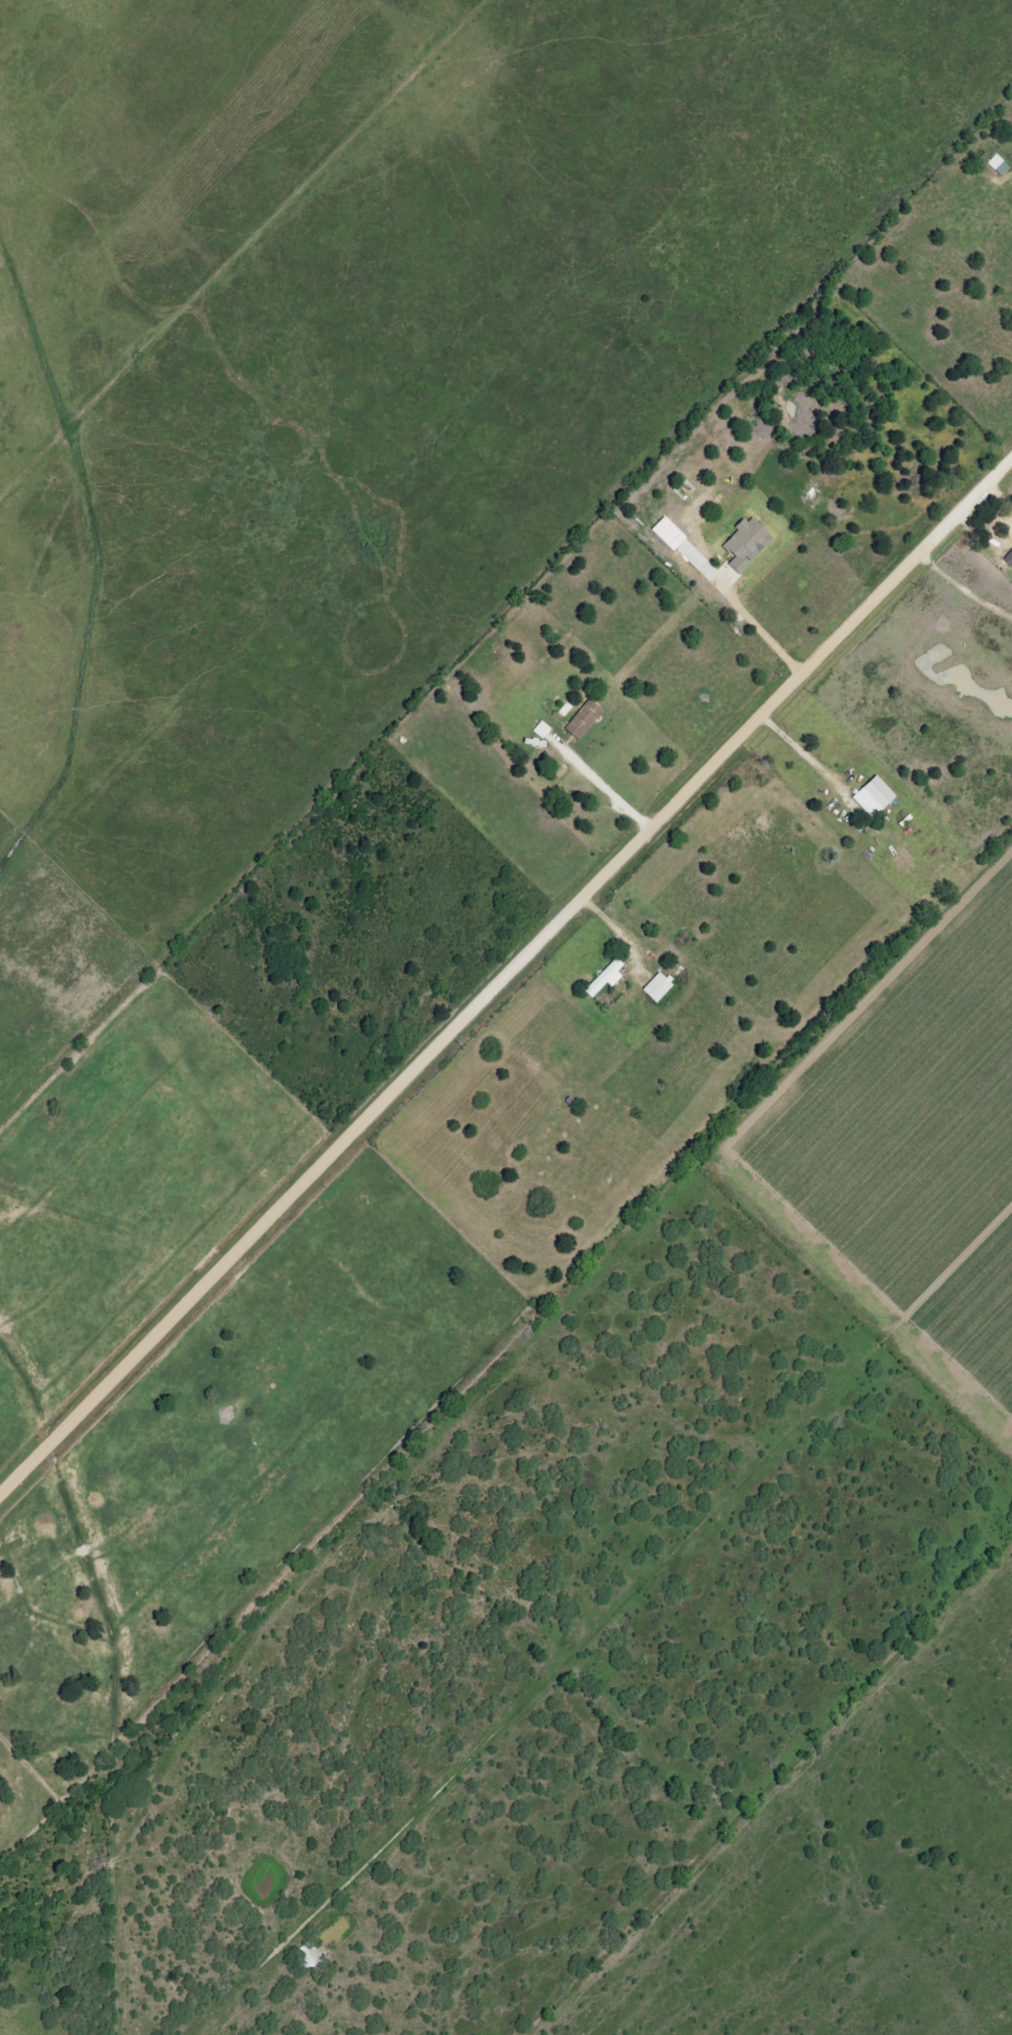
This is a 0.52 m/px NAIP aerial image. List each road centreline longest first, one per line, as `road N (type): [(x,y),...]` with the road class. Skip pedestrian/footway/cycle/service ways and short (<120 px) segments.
road 1 (residential): [(0,1498),(1011,460)]

